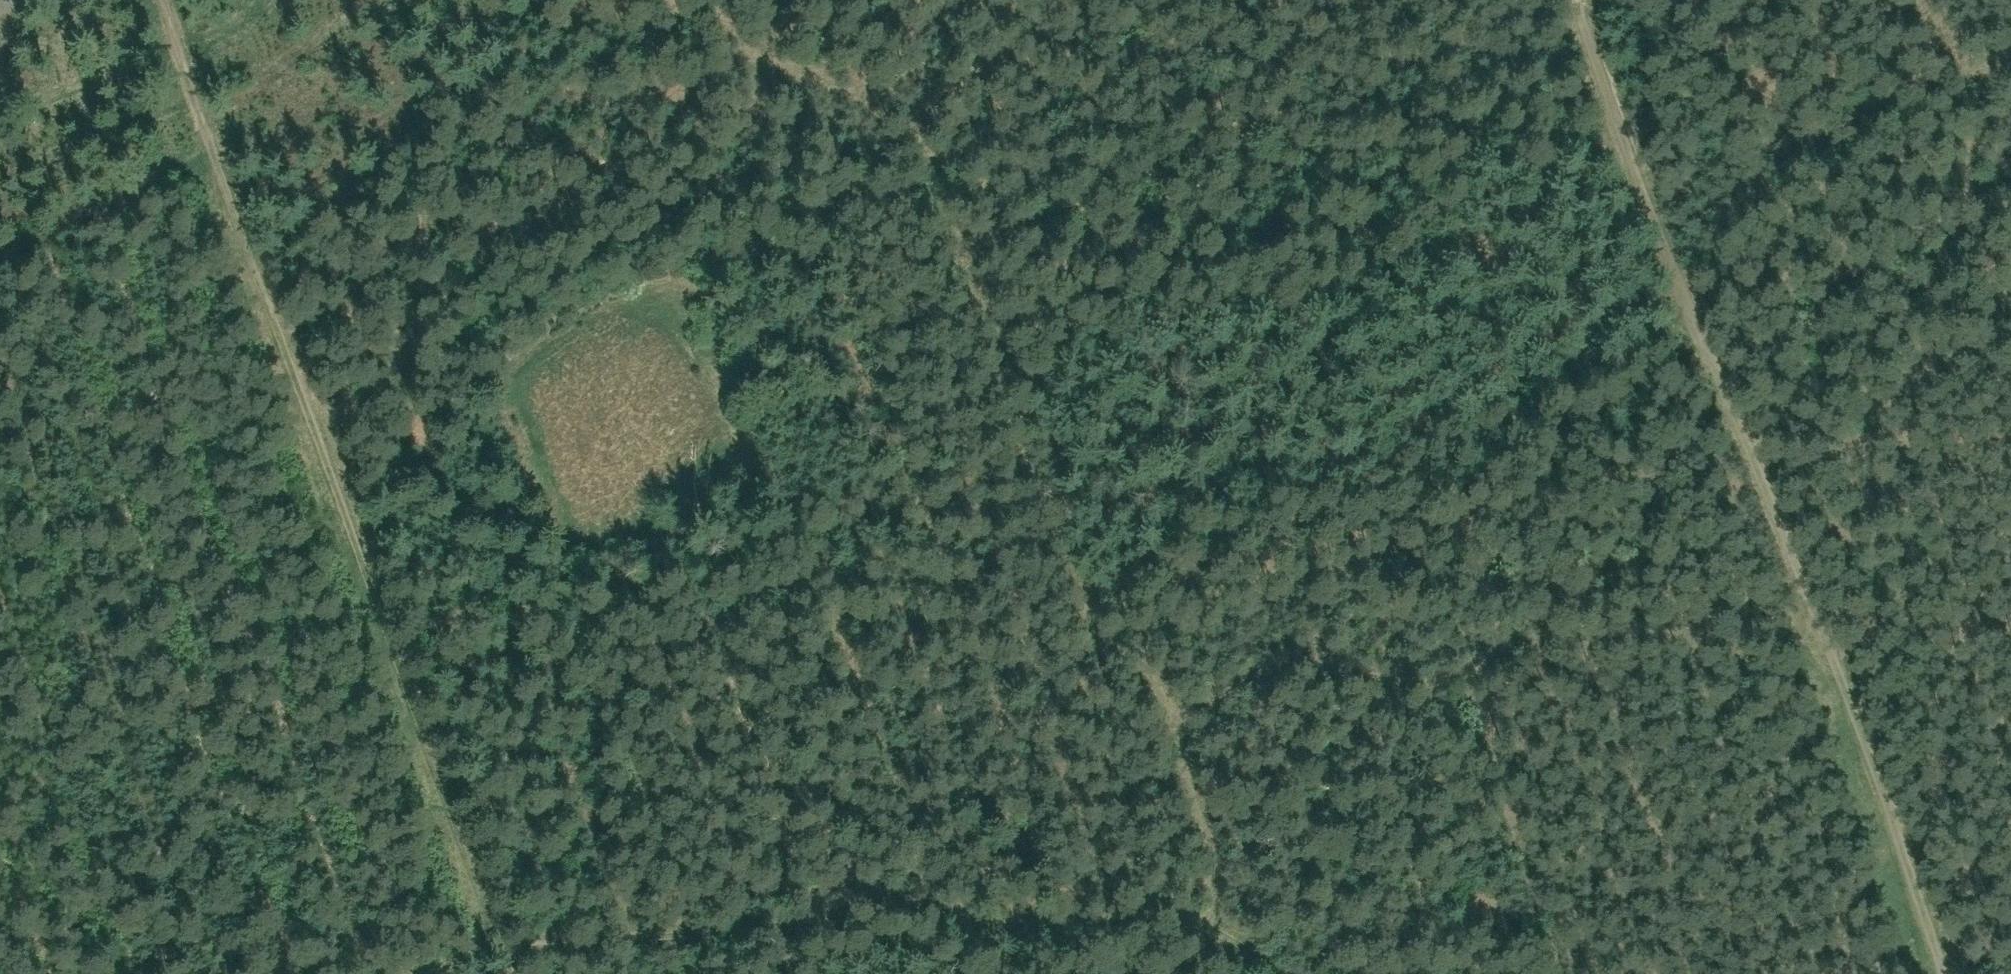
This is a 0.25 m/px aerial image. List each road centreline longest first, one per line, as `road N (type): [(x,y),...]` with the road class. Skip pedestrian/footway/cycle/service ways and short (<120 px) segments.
road 1 (track): [(1579,0),(1942,973)]
road 2 (track): [(168,0),(477,932)]

